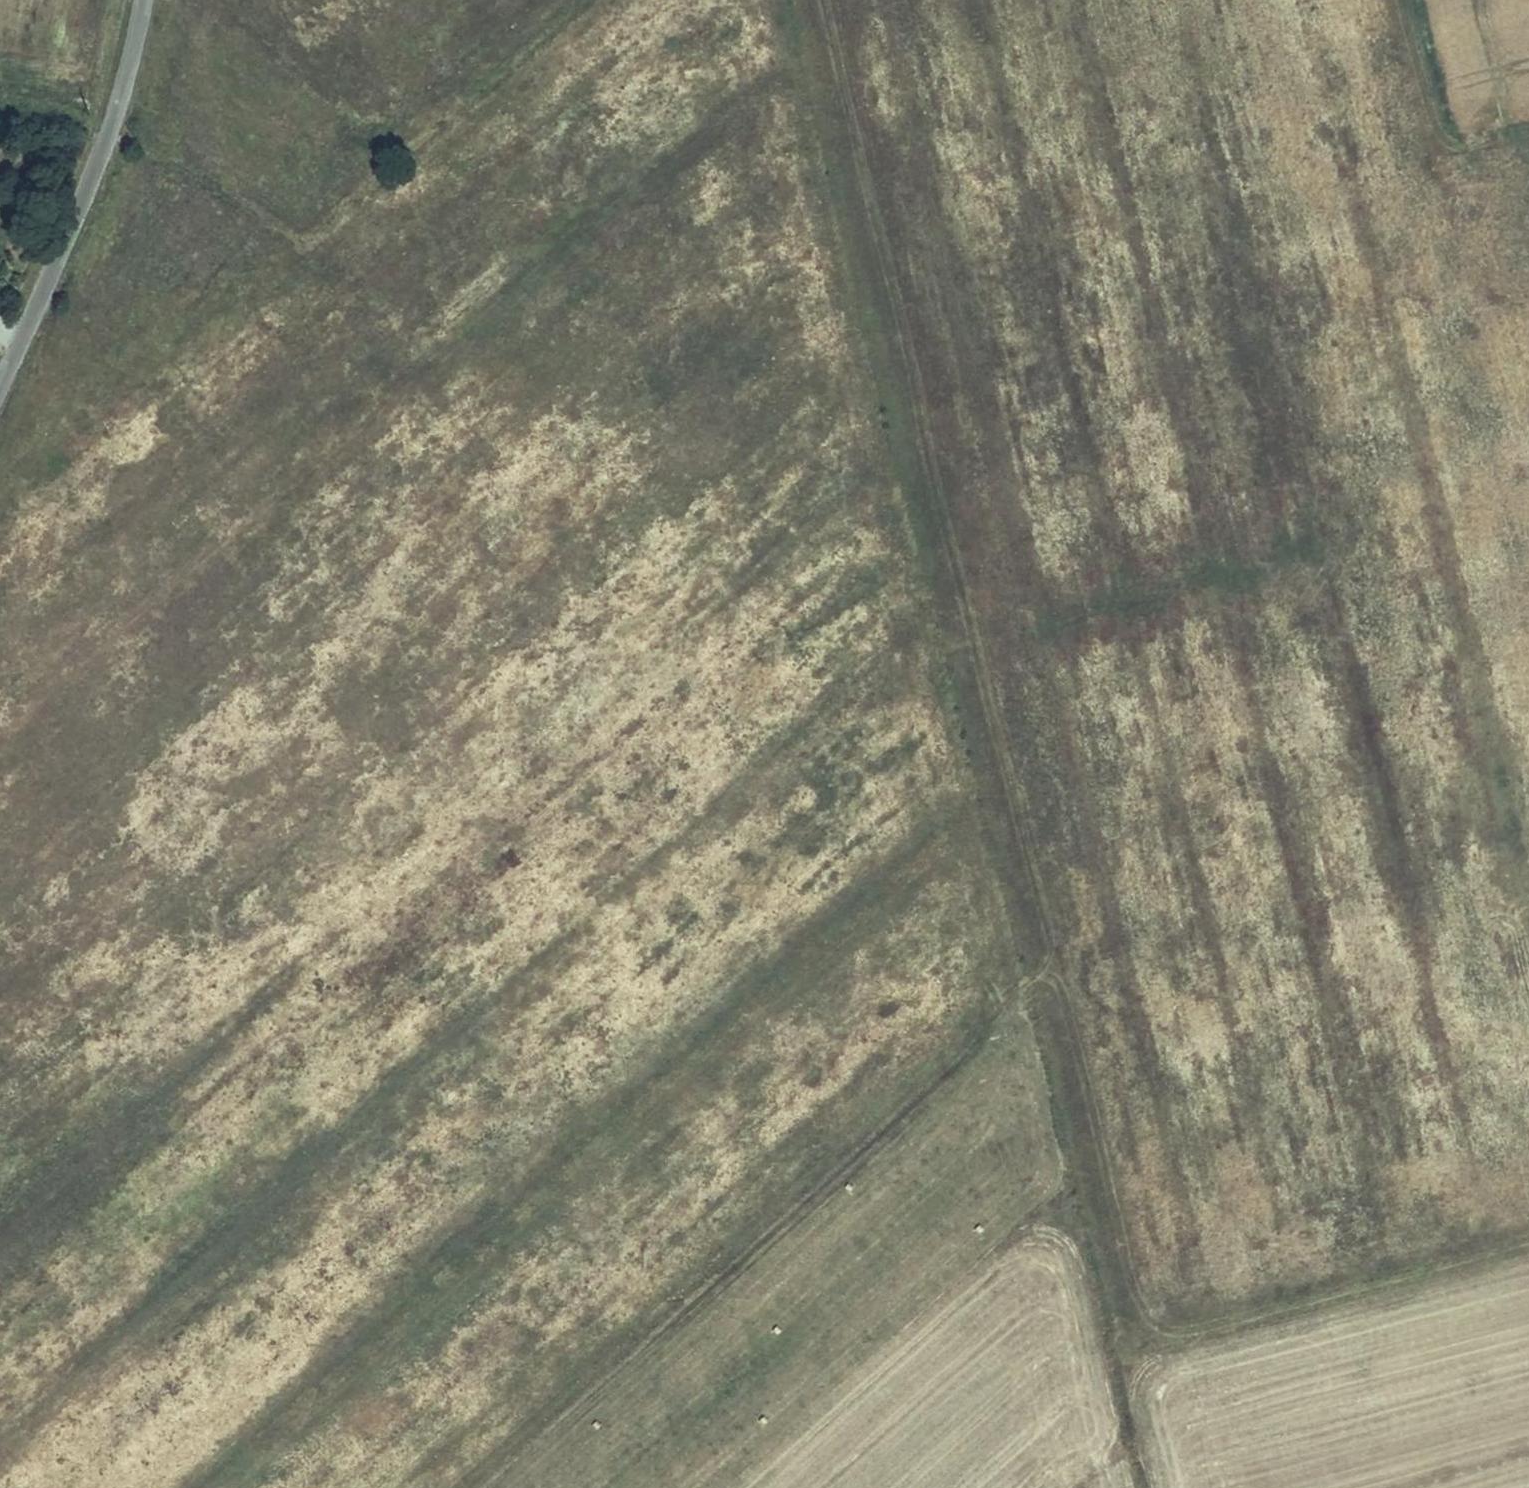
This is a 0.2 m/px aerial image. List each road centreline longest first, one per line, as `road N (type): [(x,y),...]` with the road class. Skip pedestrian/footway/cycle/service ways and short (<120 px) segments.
road 1 (residential): [(148,0),(107,160),(0,388)]

